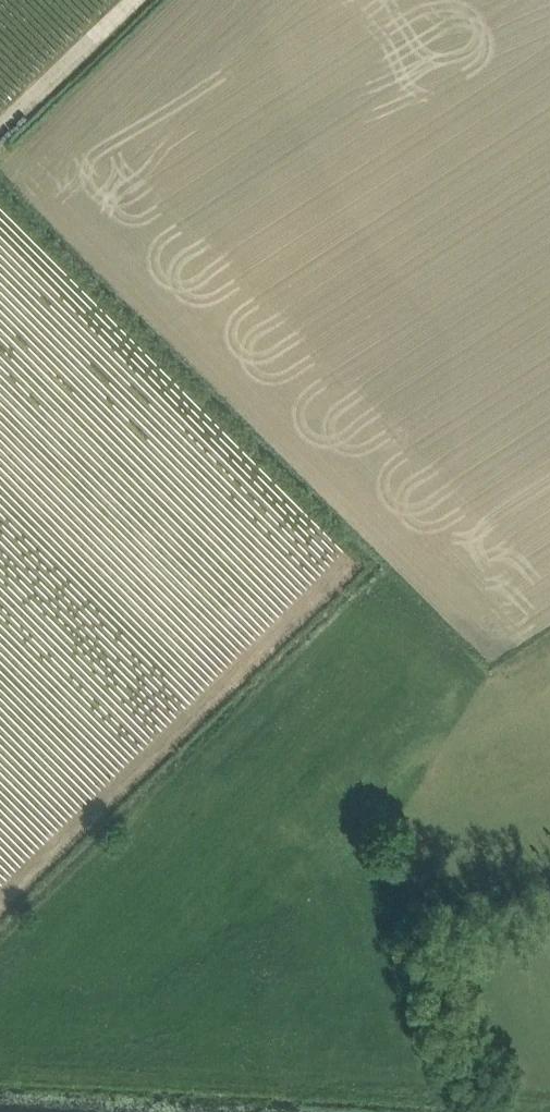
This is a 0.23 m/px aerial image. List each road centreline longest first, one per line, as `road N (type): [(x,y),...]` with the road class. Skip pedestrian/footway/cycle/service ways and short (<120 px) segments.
road 1 (track): [(0,137),(141,0)]

